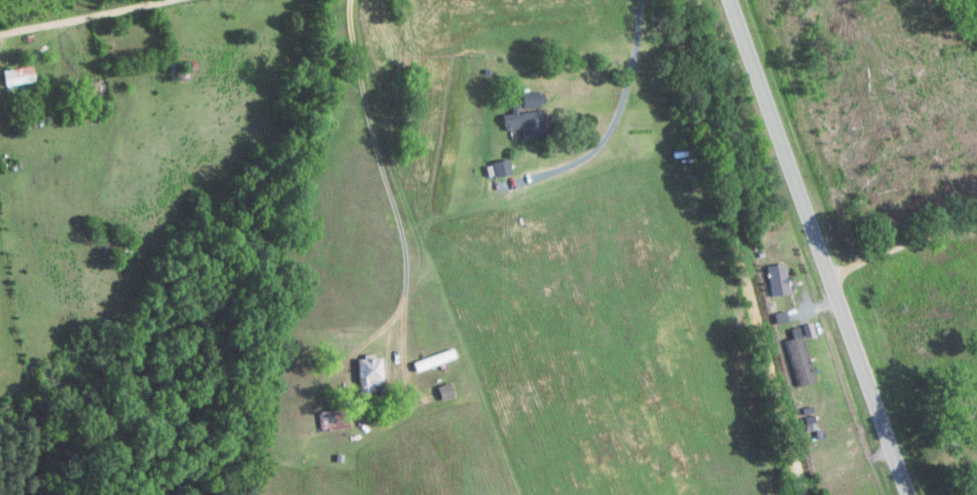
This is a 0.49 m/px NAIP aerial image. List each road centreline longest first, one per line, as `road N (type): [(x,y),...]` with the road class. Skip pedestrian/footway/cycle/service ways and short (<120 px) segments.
road 1 (primary): [(908,494),(730,0)]
road 2 (residential): [(811,494),(676,0)]
road 3 (residential): [(318,0),(288,24),(214,43),(161,71),(120,110),(88,220),(0,246)]
road 4 (residential): [(88,220),(161,494)]
road 5 (residential): [(821,253),(976,192)]

